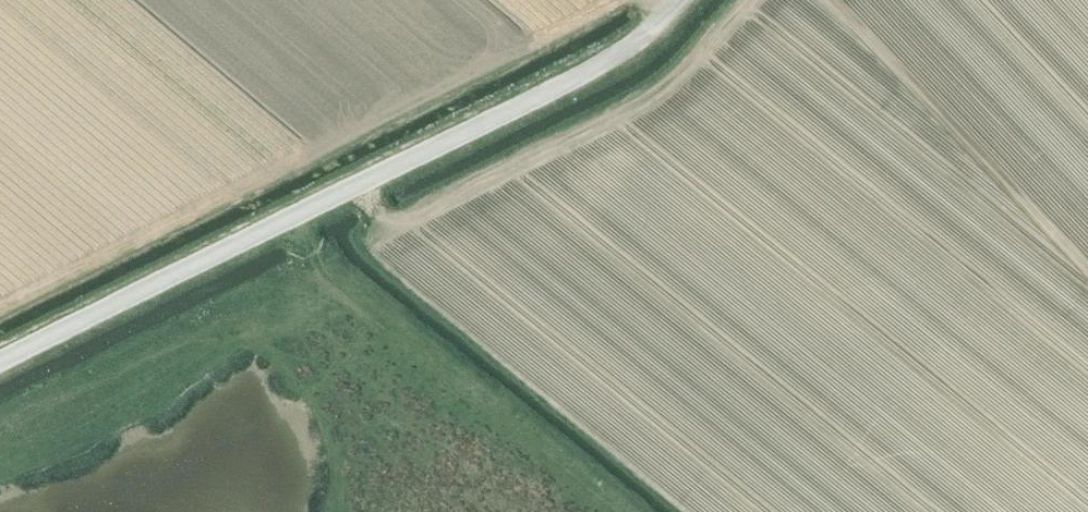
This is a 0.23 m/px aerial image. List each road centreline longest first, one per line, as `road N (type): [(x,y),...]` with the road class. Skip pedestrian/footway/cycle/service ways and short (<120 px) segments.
road 1 (unclassified): [(0,362),(565,85),(642,38),(683,0)]
road 2 (track): [(365,181),(386,219),(374,229),(376,246),(695,511)]

